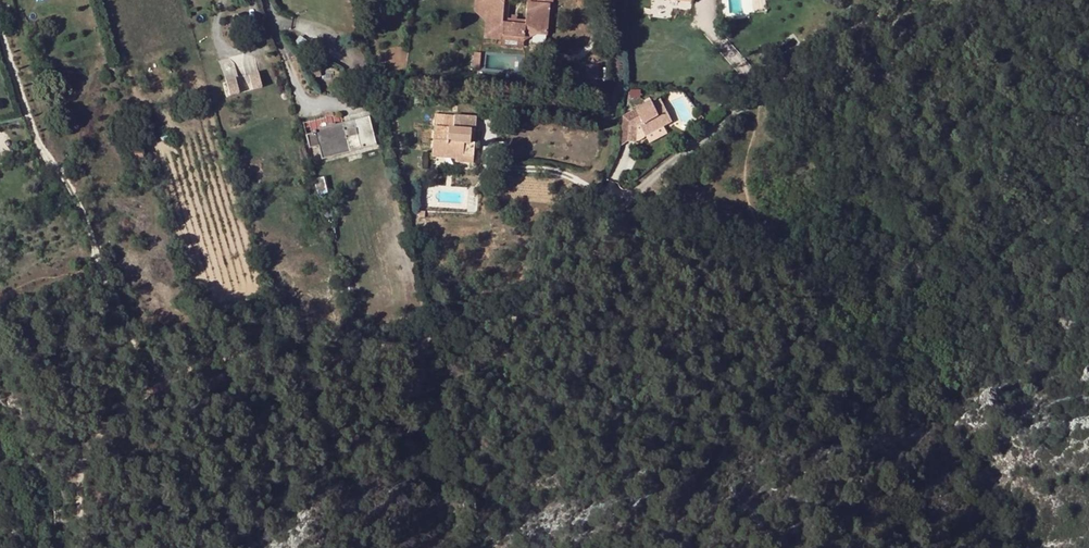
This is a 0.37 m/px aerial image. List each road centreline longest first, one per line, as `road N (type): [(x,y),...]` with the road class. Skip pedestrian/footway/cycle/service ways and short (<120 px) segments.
road 1 (track): [(759,100),(637,192),(595,247),(519,297),(440,335),(349,358),(161,375),(107,397),(81,420),(78,547)]
road 2 (track): [(884,0),(759,100)]

